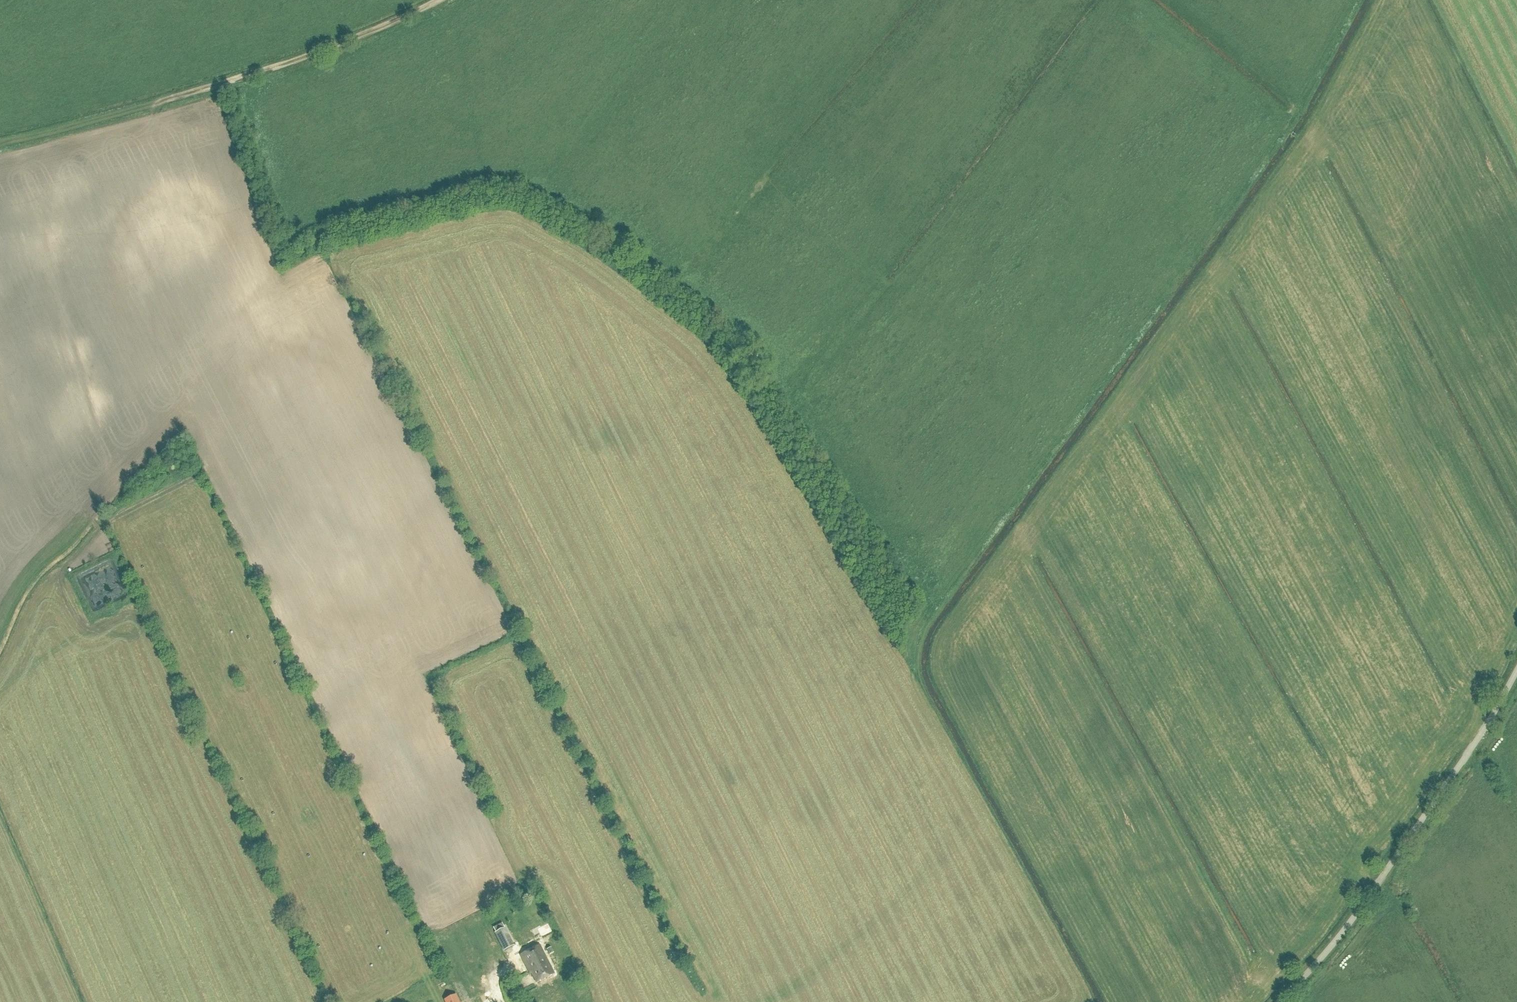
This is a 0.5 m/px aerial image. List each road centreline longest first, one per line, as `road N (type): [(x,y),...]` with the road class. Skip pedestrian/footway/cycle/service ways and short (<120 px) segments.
road 1 (track): [(438,0),(287,63),(0,142)]
road 2 (unclassified): [(1281,1001),(1385,880),(1516,678)]

